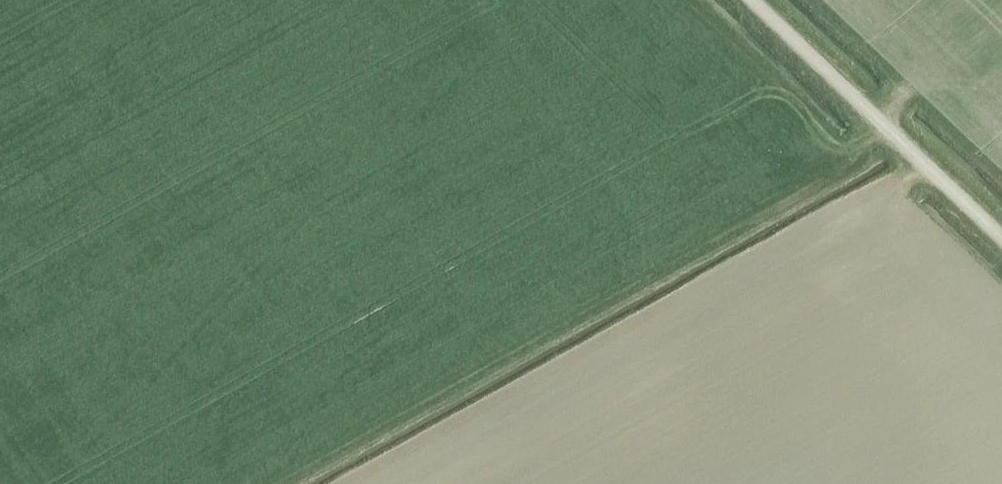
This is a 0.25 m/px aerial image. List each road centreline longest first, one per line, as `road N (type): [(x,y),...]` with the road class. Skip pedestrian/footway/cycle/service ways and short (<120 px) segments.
road 1 (unclassified): [(1001,247),(747,0)]

